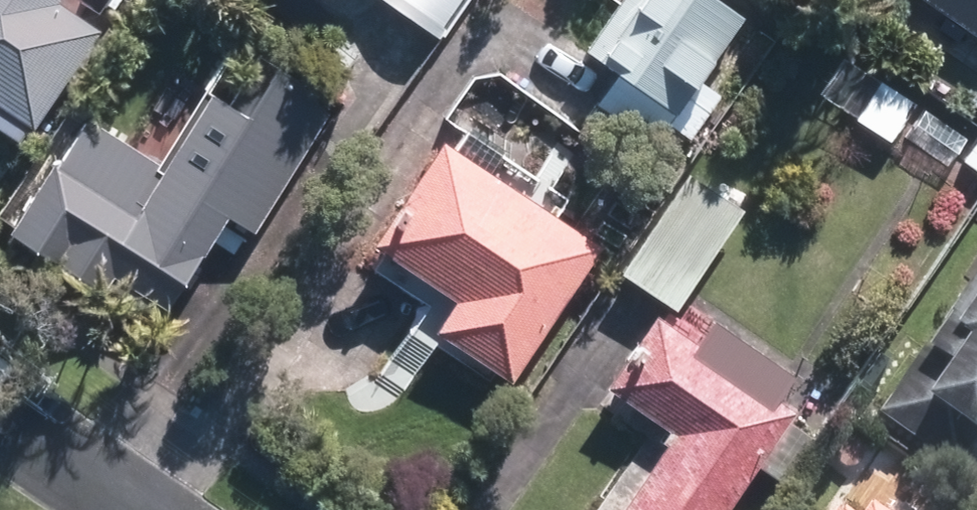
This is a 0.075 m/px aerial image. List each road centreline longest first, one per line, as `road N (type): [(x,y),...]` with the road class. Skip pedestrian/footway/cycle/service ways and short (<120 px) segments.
road 1 (residential): [(0,394),(162,509)]

